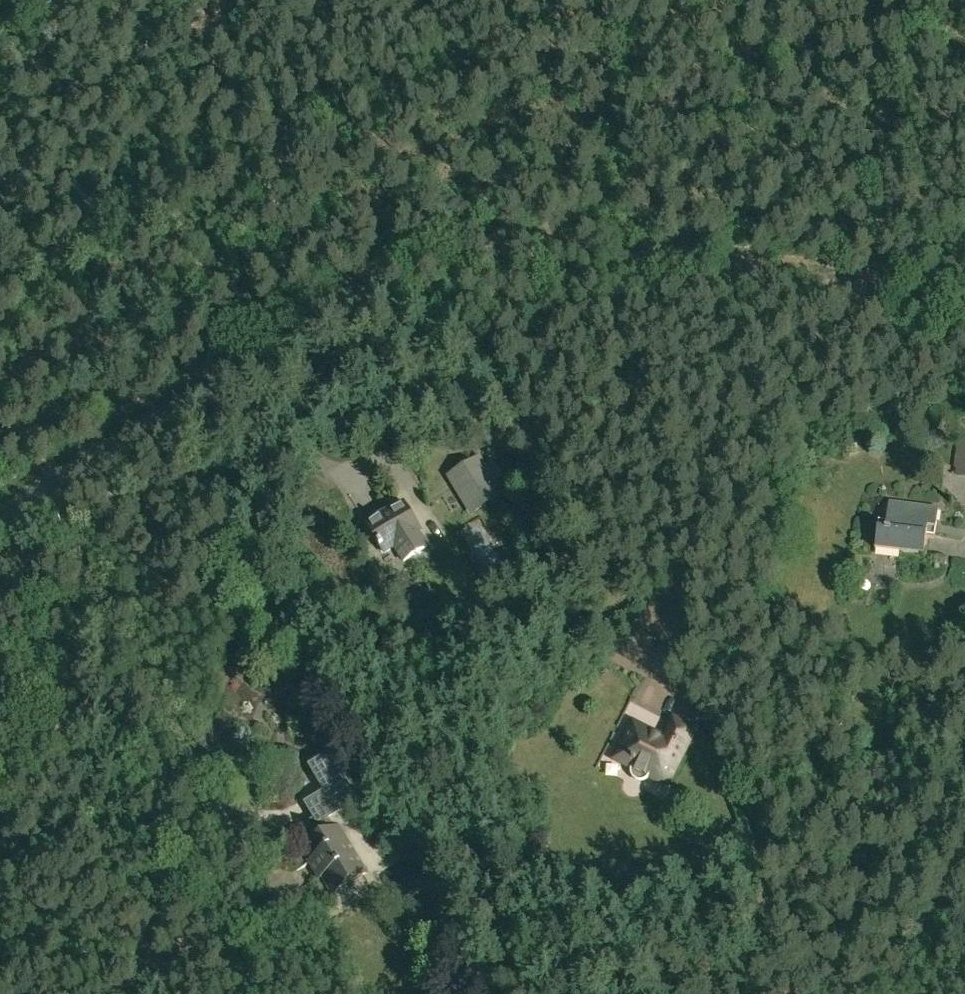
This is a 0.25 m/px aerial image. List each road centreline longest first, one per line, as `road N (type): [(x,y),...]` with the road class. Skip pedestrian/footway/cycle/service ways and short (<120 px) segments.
road 1 (unclassified): [(0,516),(354,301),(463,247),(546,247),(964,306)]

